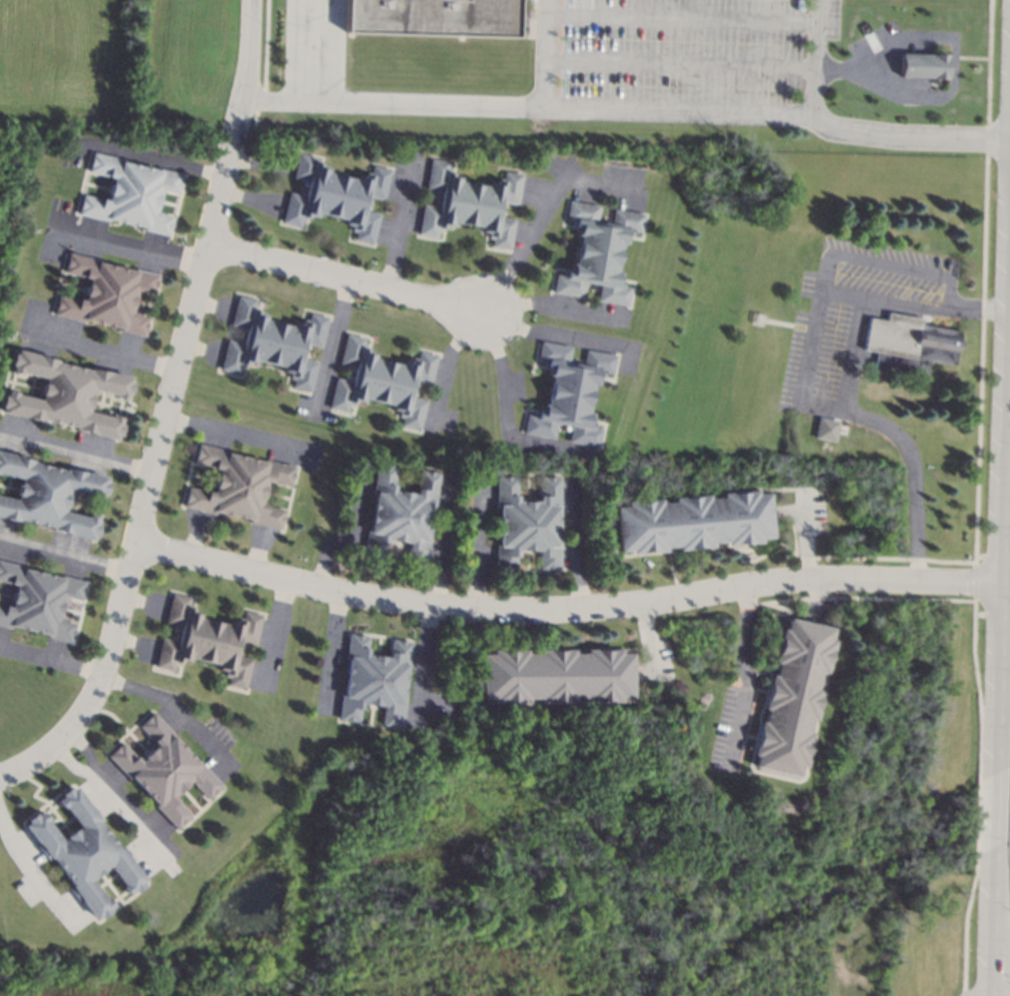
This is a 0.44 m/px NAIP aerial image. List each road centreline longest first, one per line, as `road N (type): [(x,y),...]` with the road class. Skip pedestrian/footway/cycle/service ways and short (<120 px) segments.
road 1 (residential): [(140,545),(441,612),(631,610),(812,580),(1001,587)]
road 2 (residential): [(247,101),(98,700),(61,752),(46,759)]
road 3 (primary): [(1009,277),(996,770)]
road 4 (residential): [(208,248),(489,311)]
road 5 (primary): [(994,846),(989,995)]

